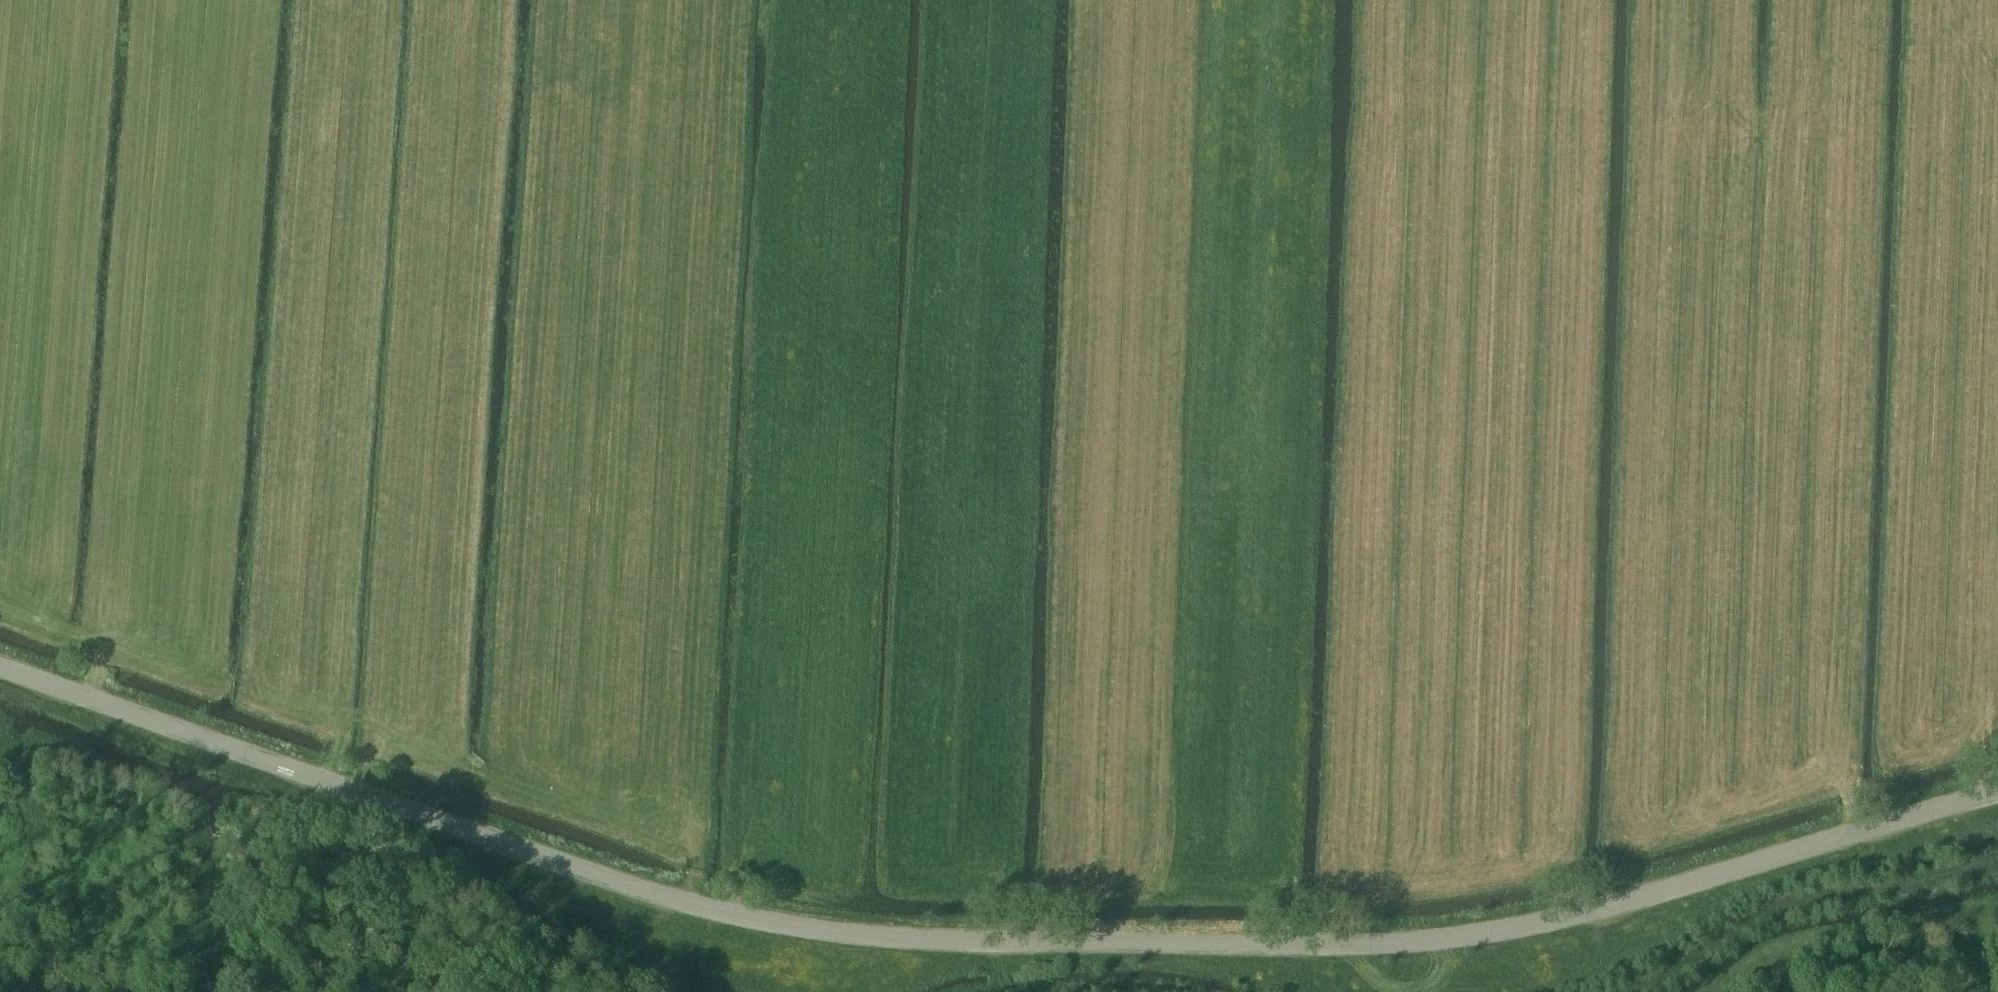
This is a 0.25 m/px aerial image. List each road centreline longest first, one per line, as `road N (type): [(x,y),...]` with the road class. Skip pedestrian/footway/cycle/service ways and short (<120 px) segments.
road 1 (unclassified): [(0,669),(646,892),(851,938),(1062,946),(1429,941),(1614,906),(1997,792)]
road 2 (track): [(1344,605),(1331,947)]

